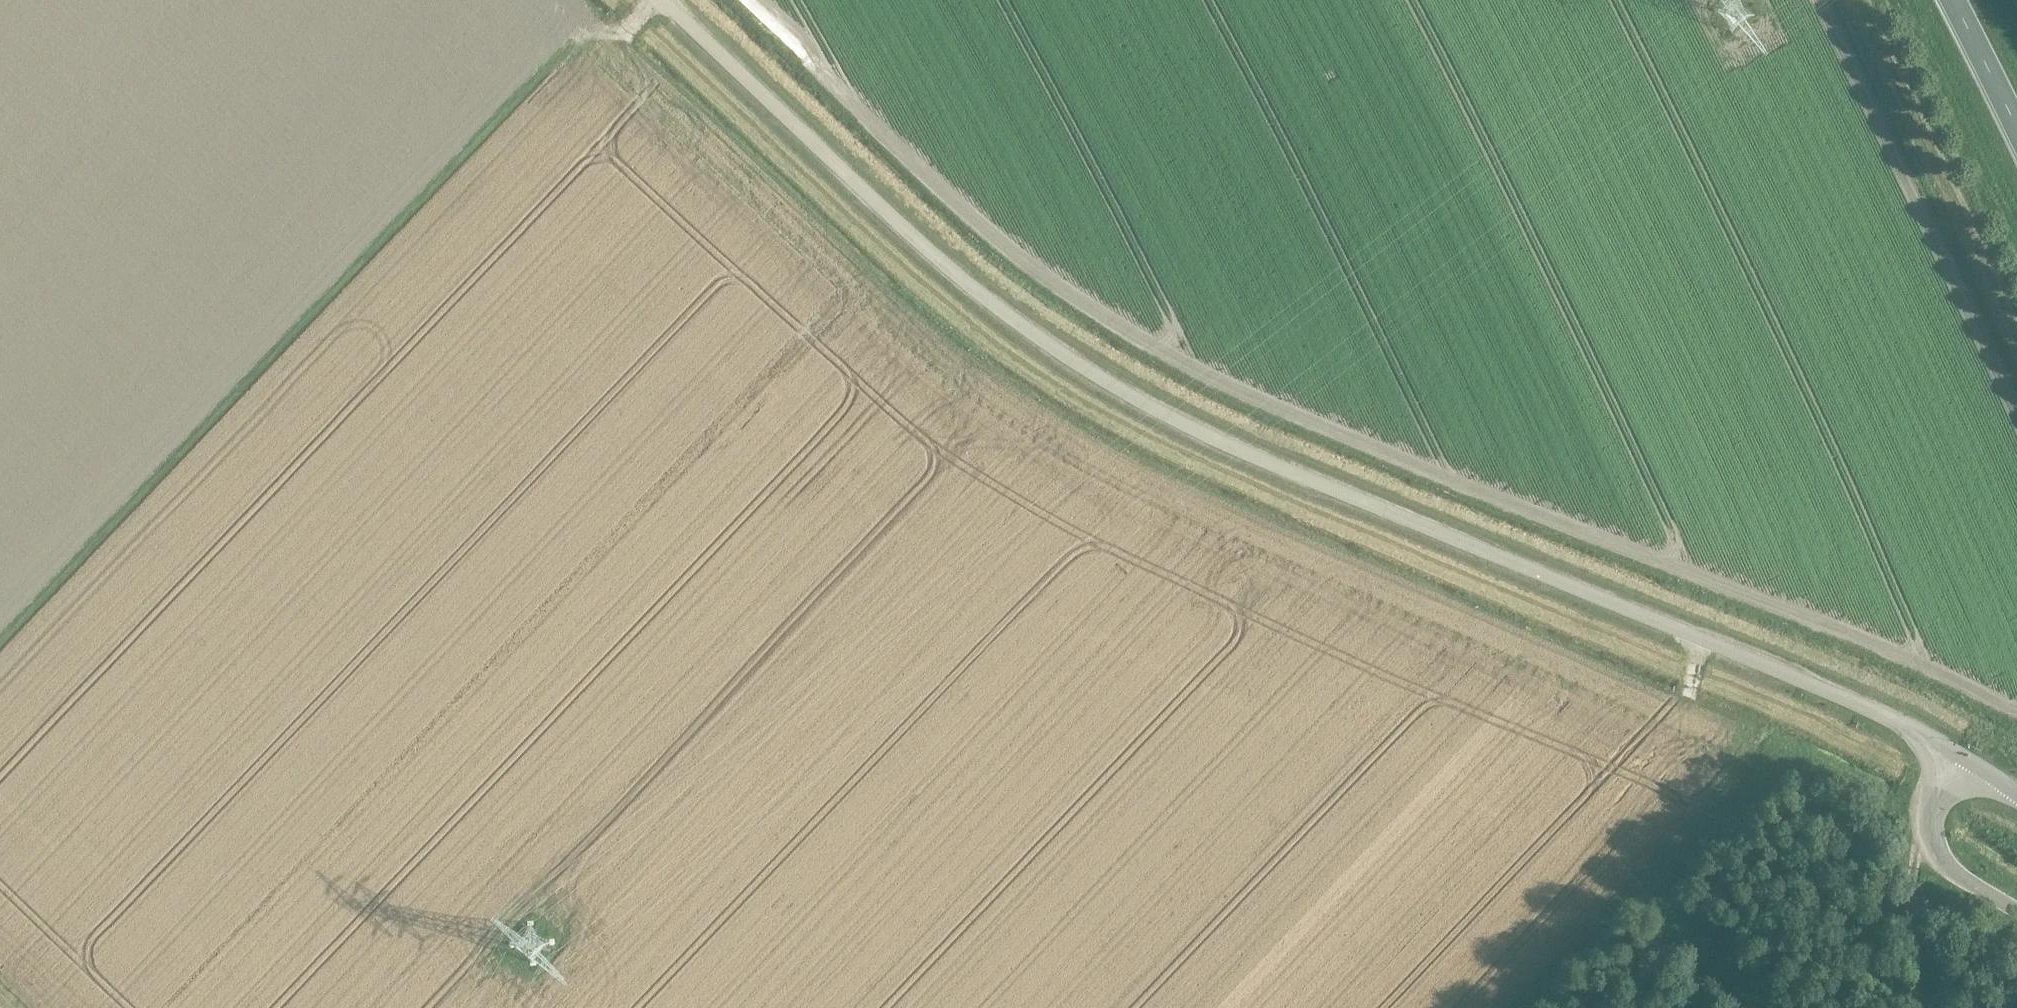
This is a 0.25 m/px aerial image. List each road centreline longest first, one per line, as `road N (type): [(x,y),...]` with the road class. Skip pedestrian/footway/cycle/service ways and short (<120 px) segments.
road 1 (unclassified): [(1953,751),(1202,412),(1112,363),(1016,301),(690,0)]
road 2 (unclassified): [(2016,917),(1935,858),(1928,813),(1953,751)]
road 3 (track): [(1908,1007),(1902,876),(1928,813)]
road 4 (trunk): [(1953,0),(2016,129)]

